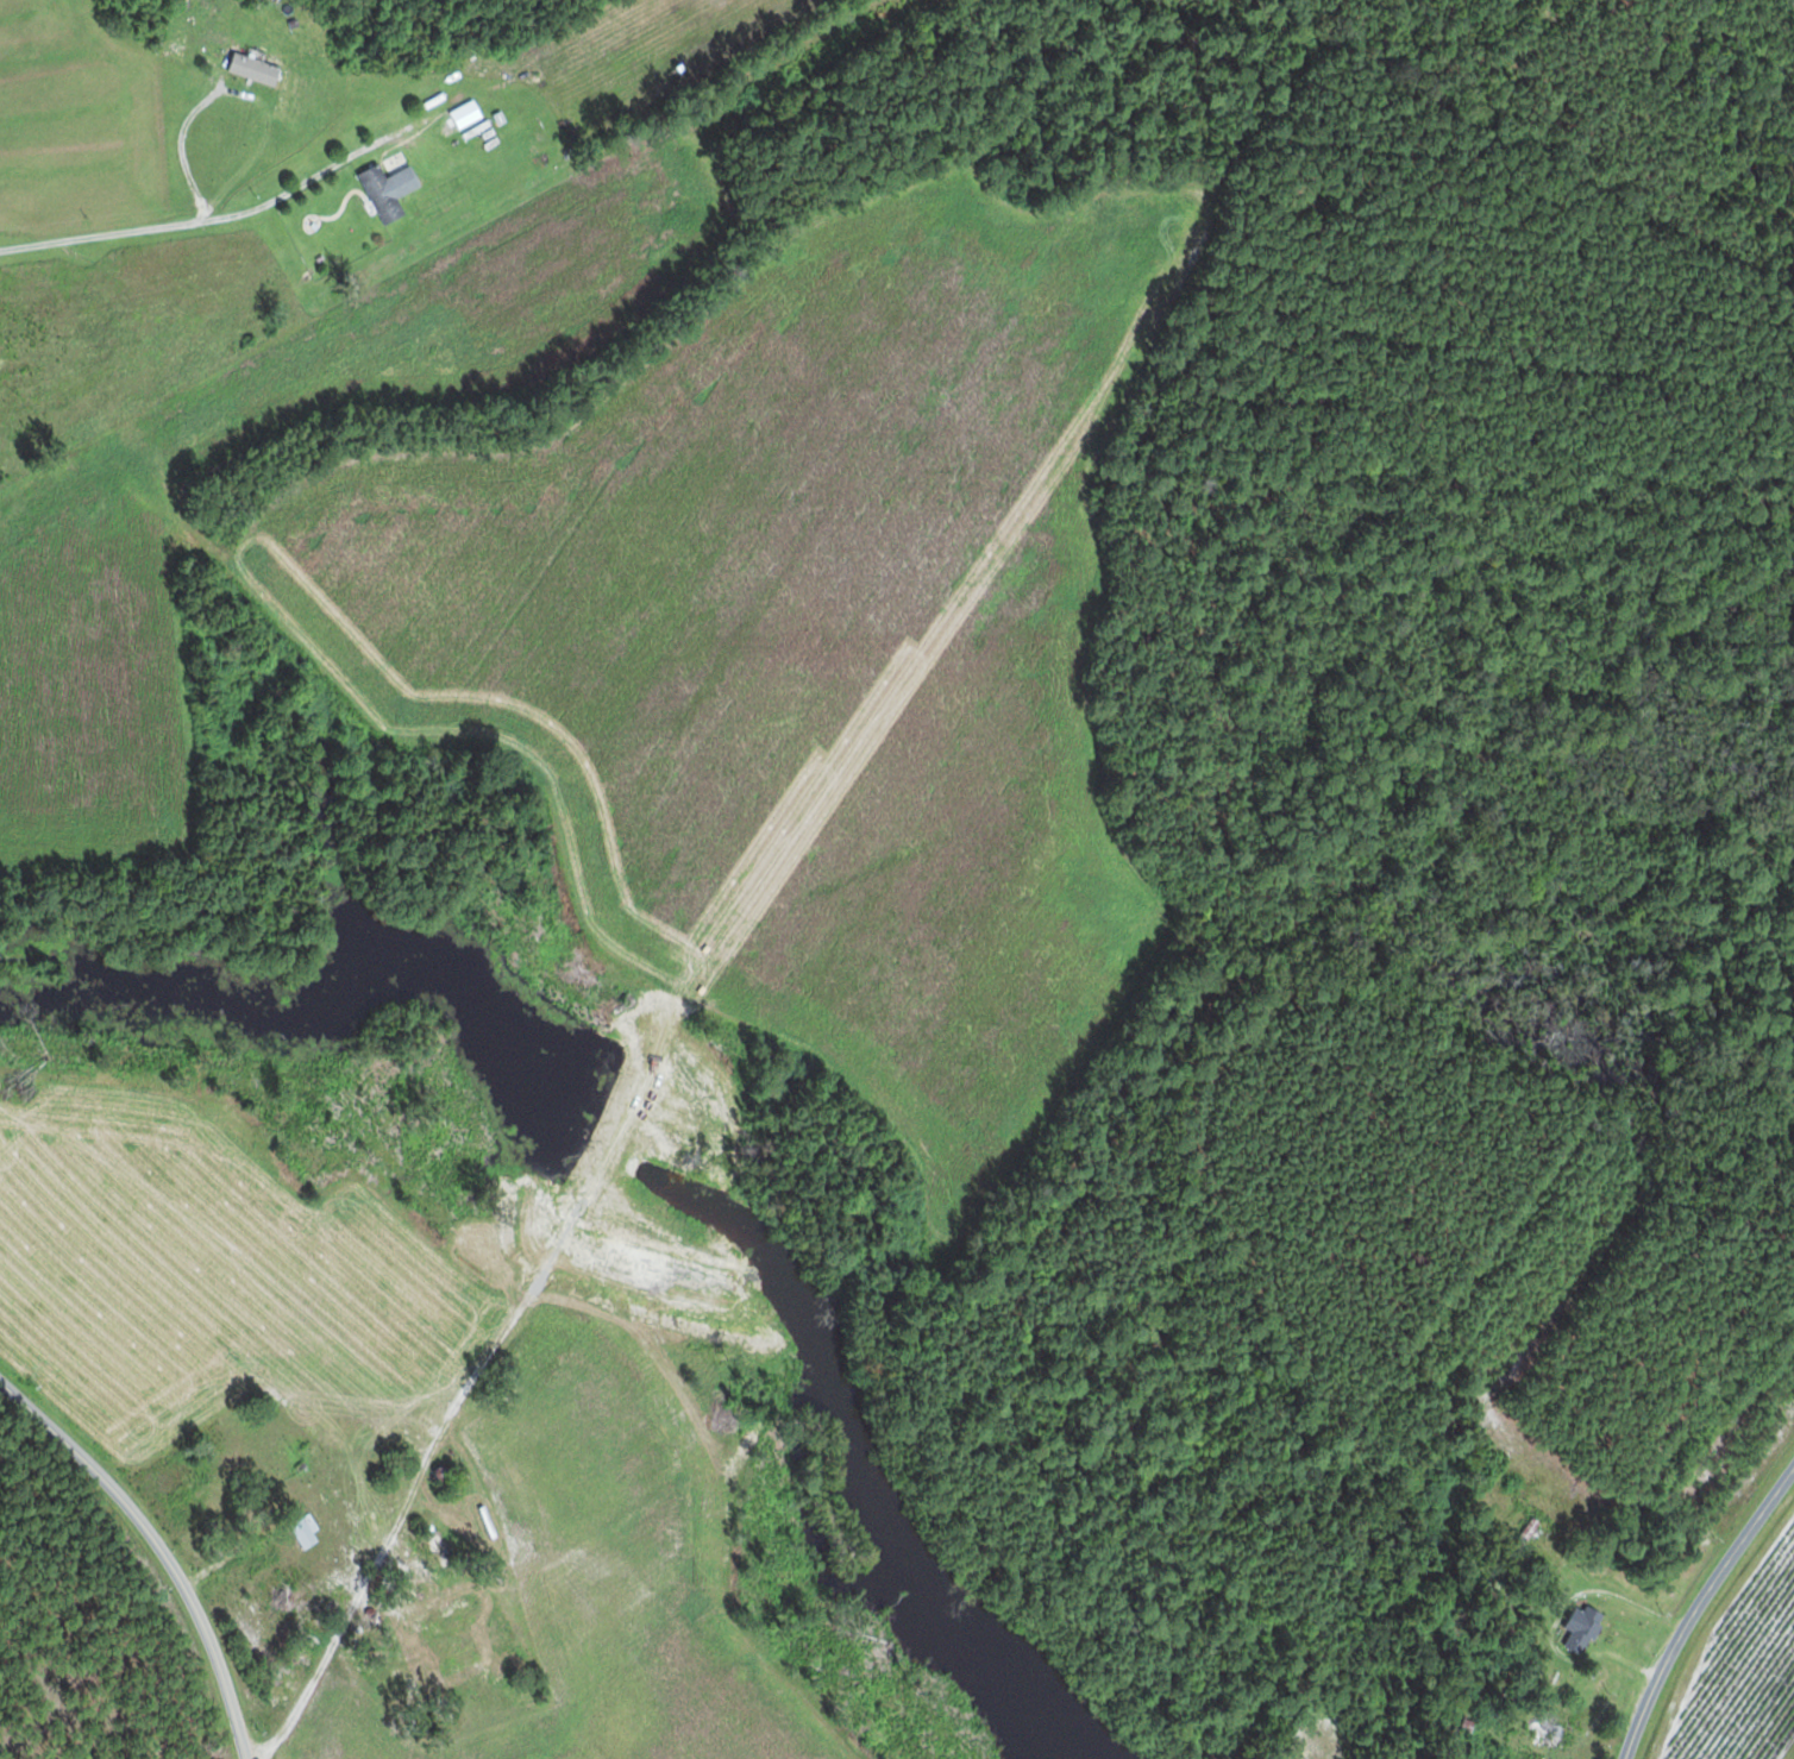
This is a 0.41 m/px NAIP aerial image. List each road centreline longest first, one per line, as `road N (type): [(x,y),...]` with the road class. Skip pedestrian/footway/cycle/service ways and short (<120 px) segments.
road 1 (residential): [(257,1758),(219,1639),(172,1557),(59,1425),(0,1377)]
road 2 (residential): [(0,253),(246,213),(362,147)]
road 3 (residential): [(1633,1758),(1690,1633),(1793,1473)]

